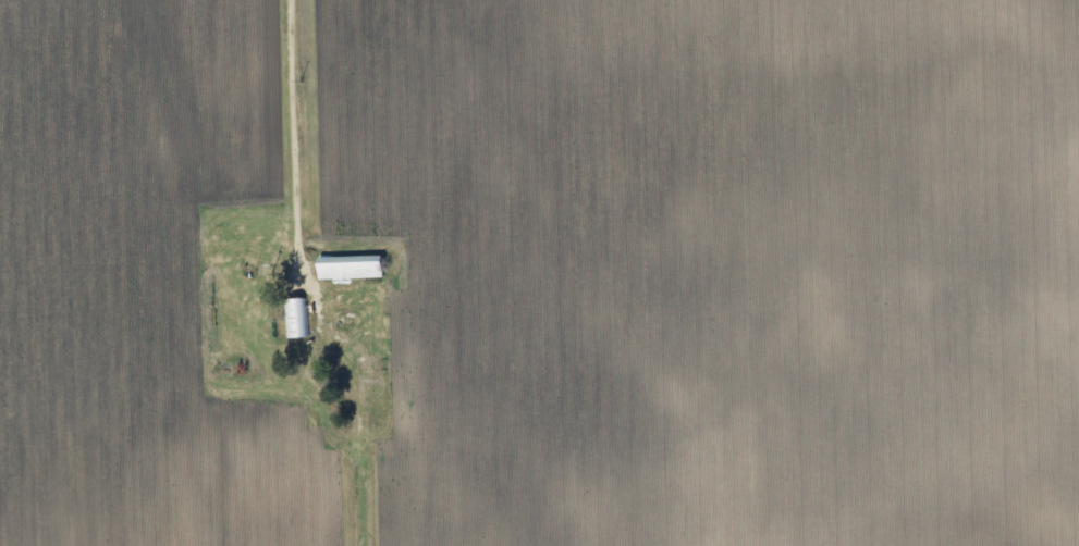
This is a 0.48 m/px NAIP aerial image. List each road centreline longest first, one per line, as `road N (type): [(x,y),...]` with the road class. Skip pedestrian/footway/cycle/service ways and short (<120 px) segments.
road 1 (track): [(288,0),(293,285)]

